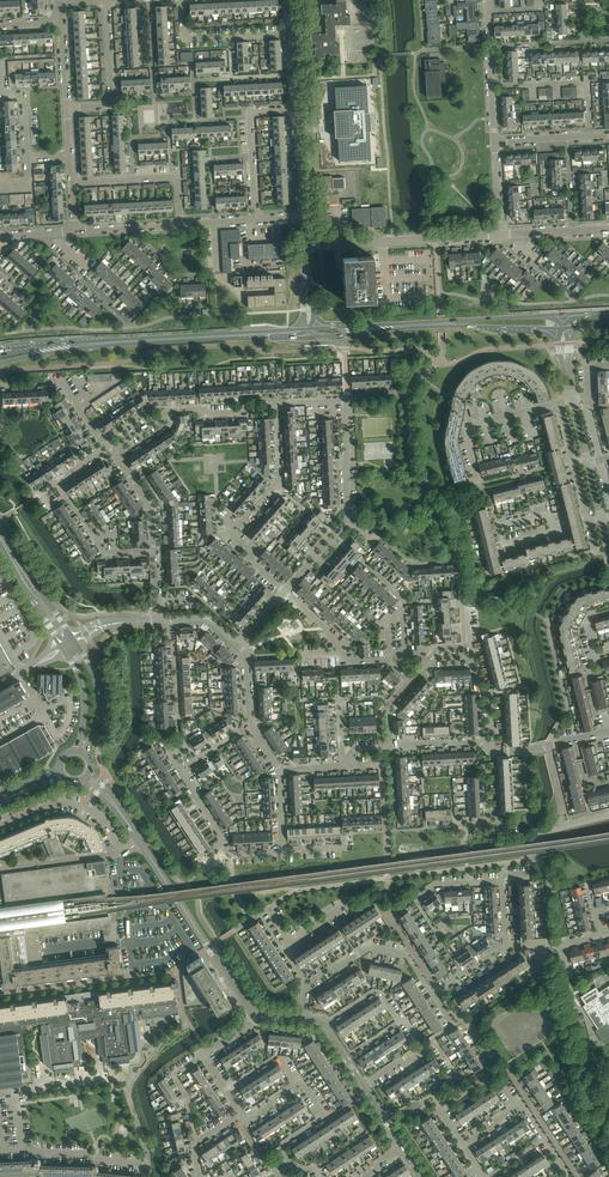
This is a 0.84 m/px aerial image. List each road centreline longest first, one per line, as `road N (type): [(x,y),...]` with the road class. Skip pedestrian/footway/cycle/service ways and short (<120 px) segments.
road 1 (secondary): [(57,348),(303,333)]
road 2 (residential): [(116,449),(171,411),(212,414),(347,401)]
road 3 (residential): [(284,592),(348,518),(347,401)]
road 4 (tertiary): [(255,1014),(140,842)]
road 5 (residential): [(305,248),(501,236)]
road 6 (residential): [(284,592),(231,534),(280,477),(279,467)]
road 7 (residential): [(181,770),(221,836),(222,856),(283,852)]
road 8 (residential): [(478,483),(468,426),(561,402)]
road 9 (residential): [(182,227),(176,179),(72,183)]
road 10 (residential): [(591,136),(589,82),(491,86)]
road 11 (residential): [(256,221),(250,118),(296,109)]
road 12 (residential): [(67,108),(112,104),(107,0)]
road 13 (residential): [(0,826),(51,805),(77,805),(104,821),(118,854)]
road 14 (tertiary): [(347,758),(358,748),(488,748)]
road 15 (residential): [(144,1165),(0,1150)]
road 16 (residential): [(292,34),(191,39),(182,0)]
road 17 (residential): [(155,550),(104,552),(58,482)]
road 18 (residential): [(561,402),(590,520)]
road 19 (residential): [(553,530),(504,544),(500,527),(549,515)]

